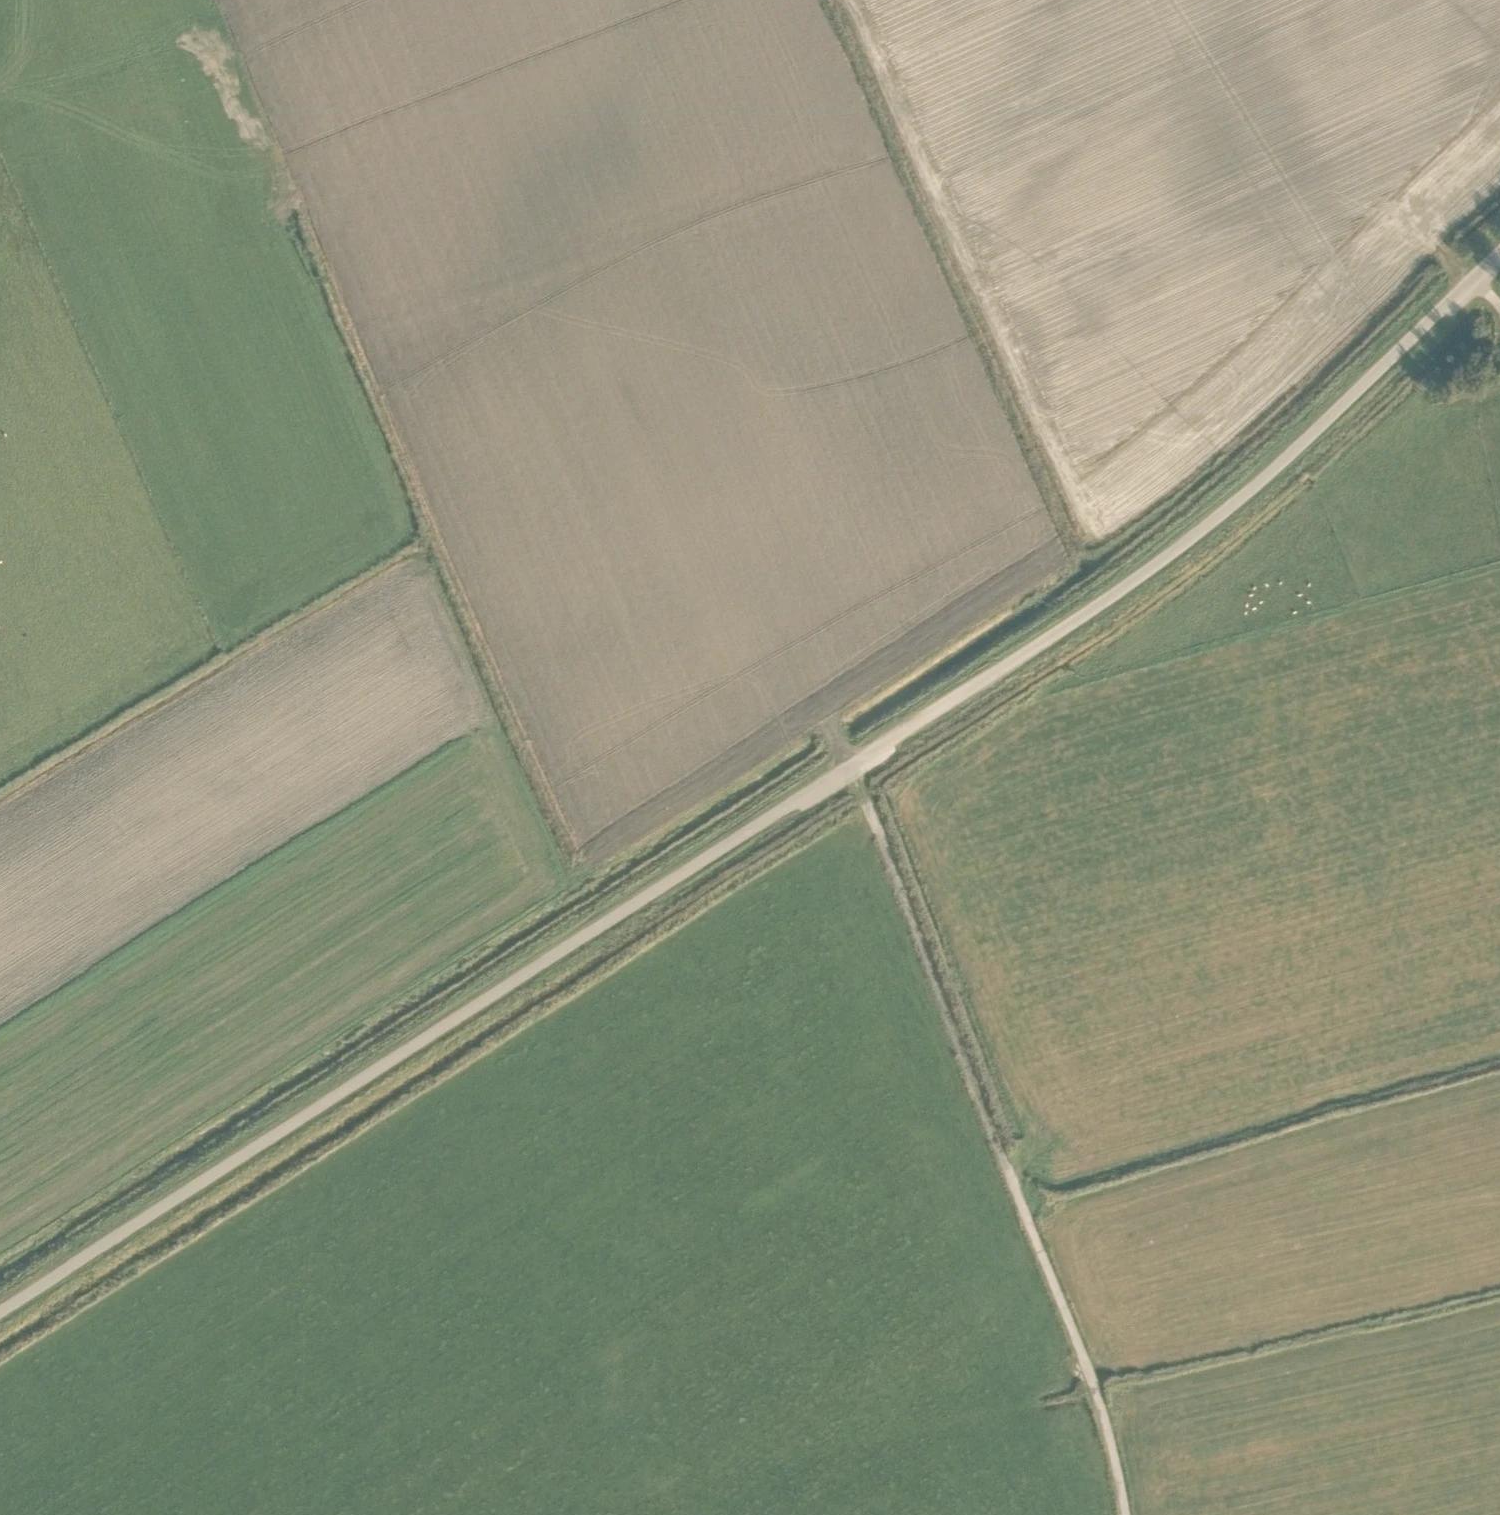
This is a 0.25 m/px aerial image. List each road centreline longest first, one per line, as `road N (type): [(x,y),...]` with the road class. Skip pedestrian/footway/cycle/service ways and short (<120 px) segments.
road 1 (unclassified): [(0,1311),(1129,584),(1255,486),(1499,252)]

